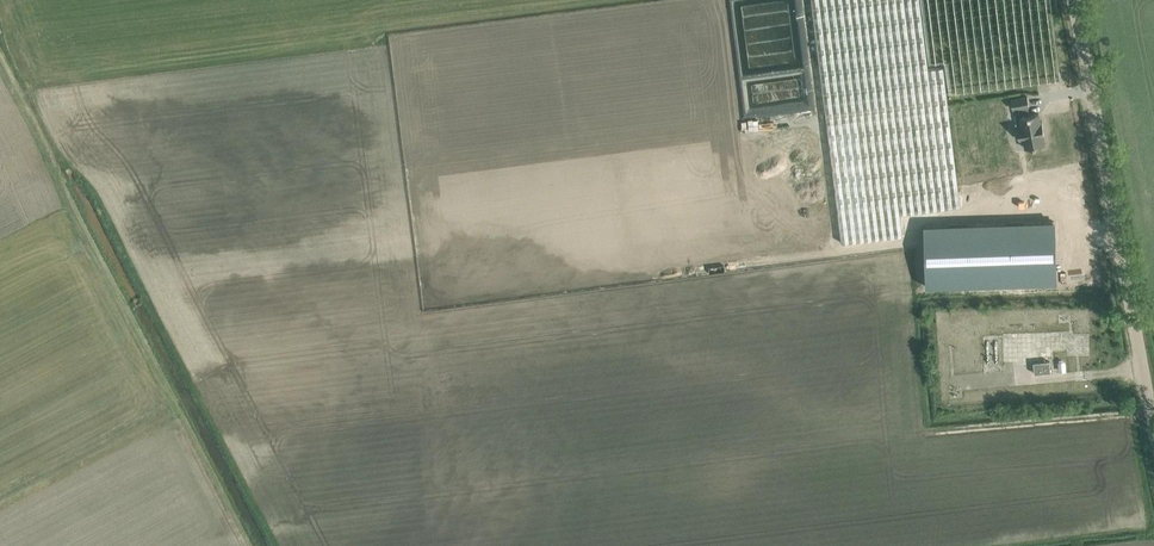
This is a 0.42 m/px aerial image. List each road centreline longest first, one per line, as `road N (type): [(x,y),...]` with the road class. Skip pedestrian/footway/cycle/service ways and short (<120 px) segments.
road 1 (unclassified): [(1153,435),(1074,0)]

